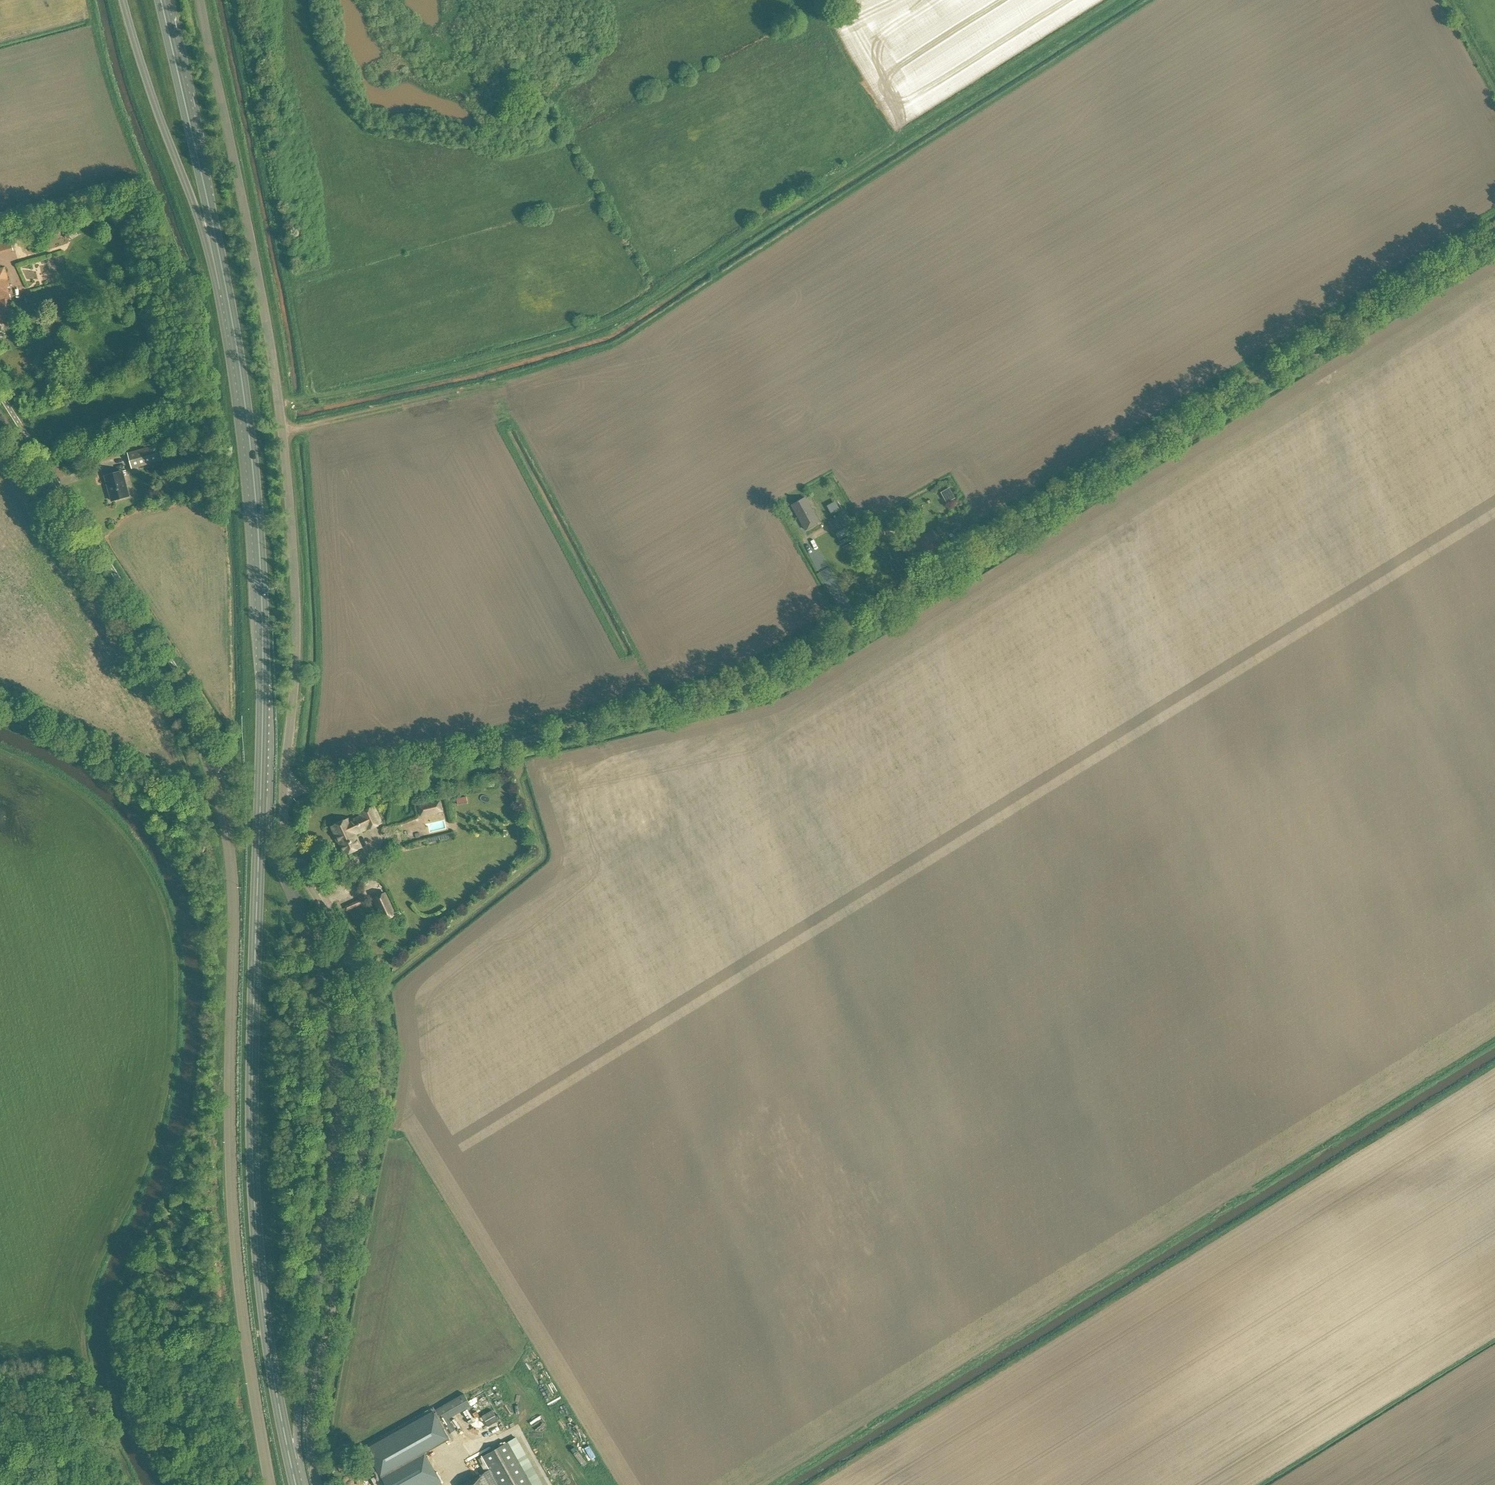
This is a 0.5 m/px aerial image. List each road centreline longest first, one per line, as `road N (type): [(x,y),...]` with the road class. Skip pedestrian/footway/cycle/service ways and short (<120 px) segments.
road 1 (unclassified): [(284,794),(768,680),(1494,236)]
road 2 (trunk): [(296,1484),(257,1232),(252,1076),(261,817),(251,497),(222,286)]
road 3 (unclassified): [(271,1484),(232,1189),(233,901),(221,803),(178,700),(0,423)]
road 4 (track): [(1117,0),(610,320),(424,376),(279,407)]
road 5 (unclassified): [(284,794),(297,649),(287,463),(253,245),(200,0)]
road 6 (unclassified): [(317,1484),(312,1407),(378,1059),(354,960),(290,850),(284,794)]
road 7 (trunk): [(123,0),(222,286)]
road 8 (trunk): [(222,286),(160,0)]

